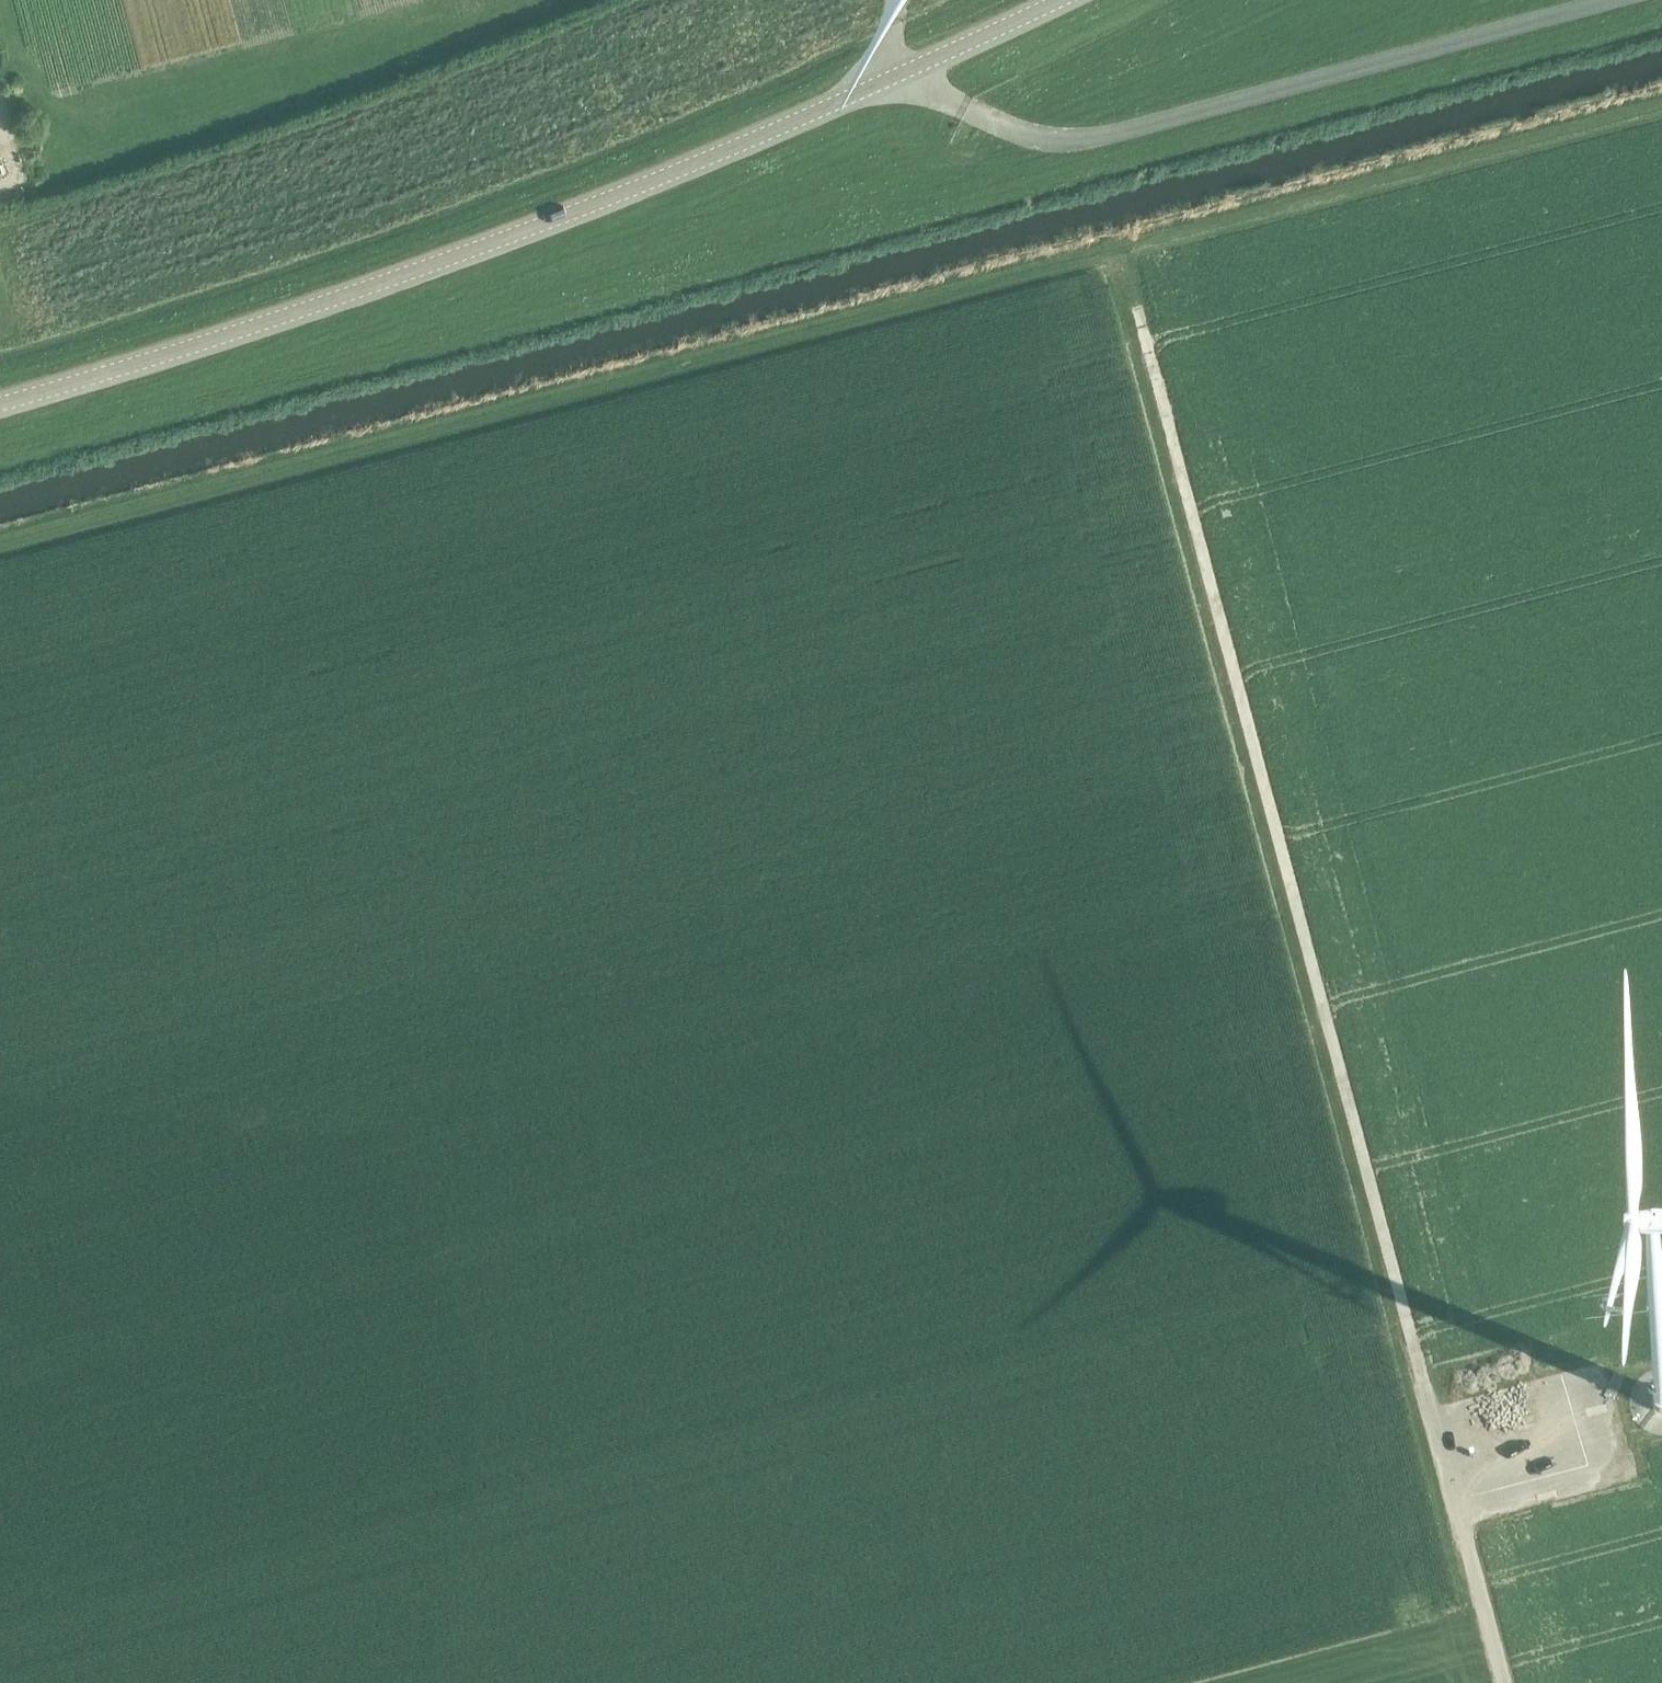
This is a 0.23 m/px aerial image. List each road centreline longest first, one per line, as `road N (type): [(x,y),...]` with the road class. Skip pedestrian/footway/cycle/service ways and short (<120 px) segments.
road 1 (track): [(1141,324),(1502,1682)]
road 2 (tertiary): [(0,404),(499,243),(836,106),(1053,0)]

